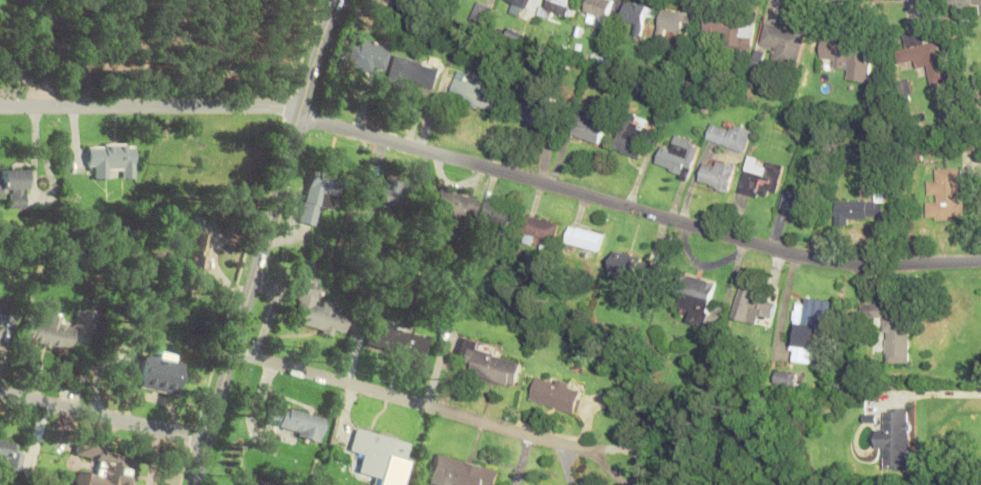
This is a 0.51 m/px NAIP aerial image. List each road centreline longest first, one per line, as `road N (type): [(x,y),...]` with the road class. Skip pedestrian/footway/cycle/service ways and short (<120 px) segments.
road 1 (residential): [(301,116),(810,259),(888,266),(980,261)]
road 2 (tertiary): [(198,484),(342,0)]
road 3 (residential): [(236,352),(588,452)]
road 4 (residential): [(0,108),(301,116)]
road 5 (residential): [(209,442),(0,393)]
road 6 (residential): [(639,484),(644,461),(588,452),(627,484)]

